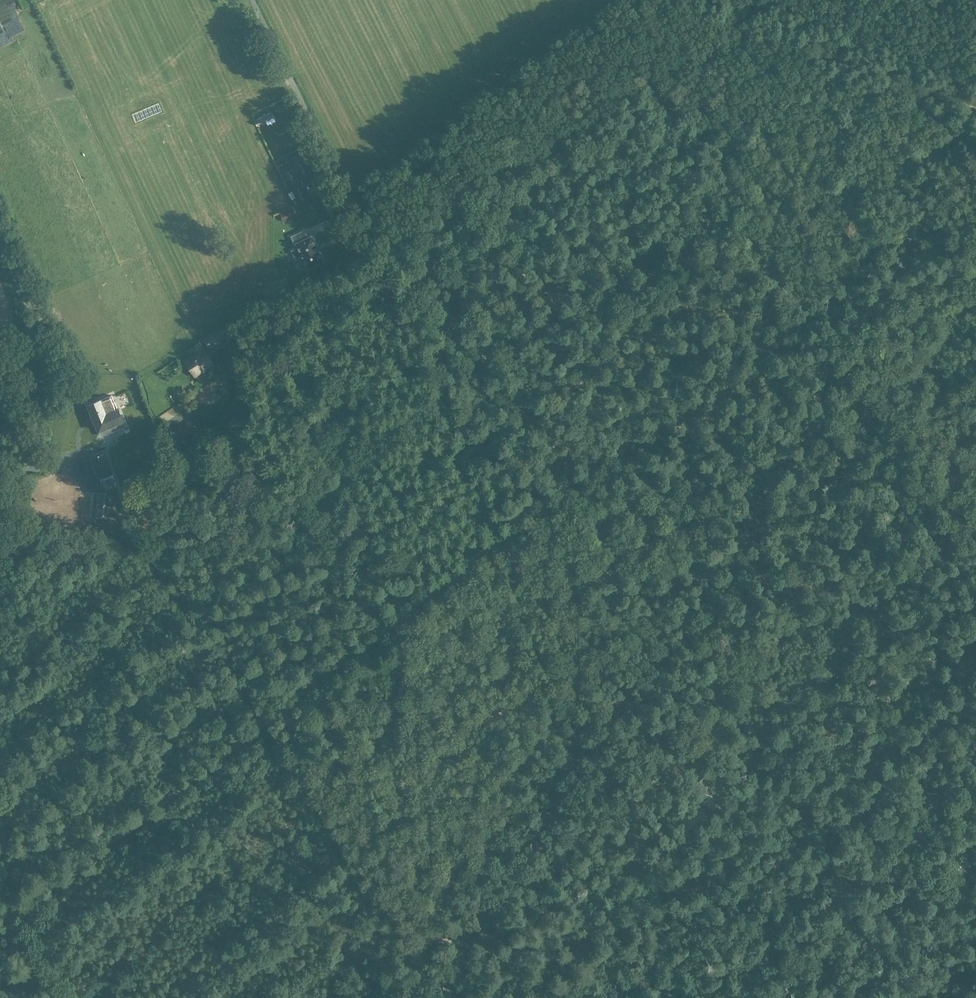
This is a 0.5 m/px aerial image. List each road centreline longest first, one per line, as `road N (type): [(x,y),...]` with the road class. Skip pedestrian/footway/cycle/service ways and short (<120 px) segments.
road 1 (track): [(12,916),(522,521),(590,496),(702,488),(775,456),(813,413),(830,354),(850,326),(955,270),(975,248)]
road 2 (track): [(975,71),(866,121),(796,173),(721,182),(602,239),(538,231),(406,248),(159,420),(143,502),(128,521),(90,529),(9,505)]
road 3 (track): [(448,997),(128,521)]
road 4 (track): [(607,577),(566,552),(546,517),(535,438),(454,292),(406,248)]
road 5 (track): [(916,711),(892,699),(804,704),(758,691),(657,602),(607,577)]
road 6 (unclassified): [(0,530),(54,375),(46,333),(0,227)]
road 7 (unclassified): [(406,248),(351,204),(253,0)]
road 8 (track): [(975,878),(920,839),(911,821),(930,754),(916,711)]
road 9 (track): [(964,871),(975,937),(970,962),(915,997)]

